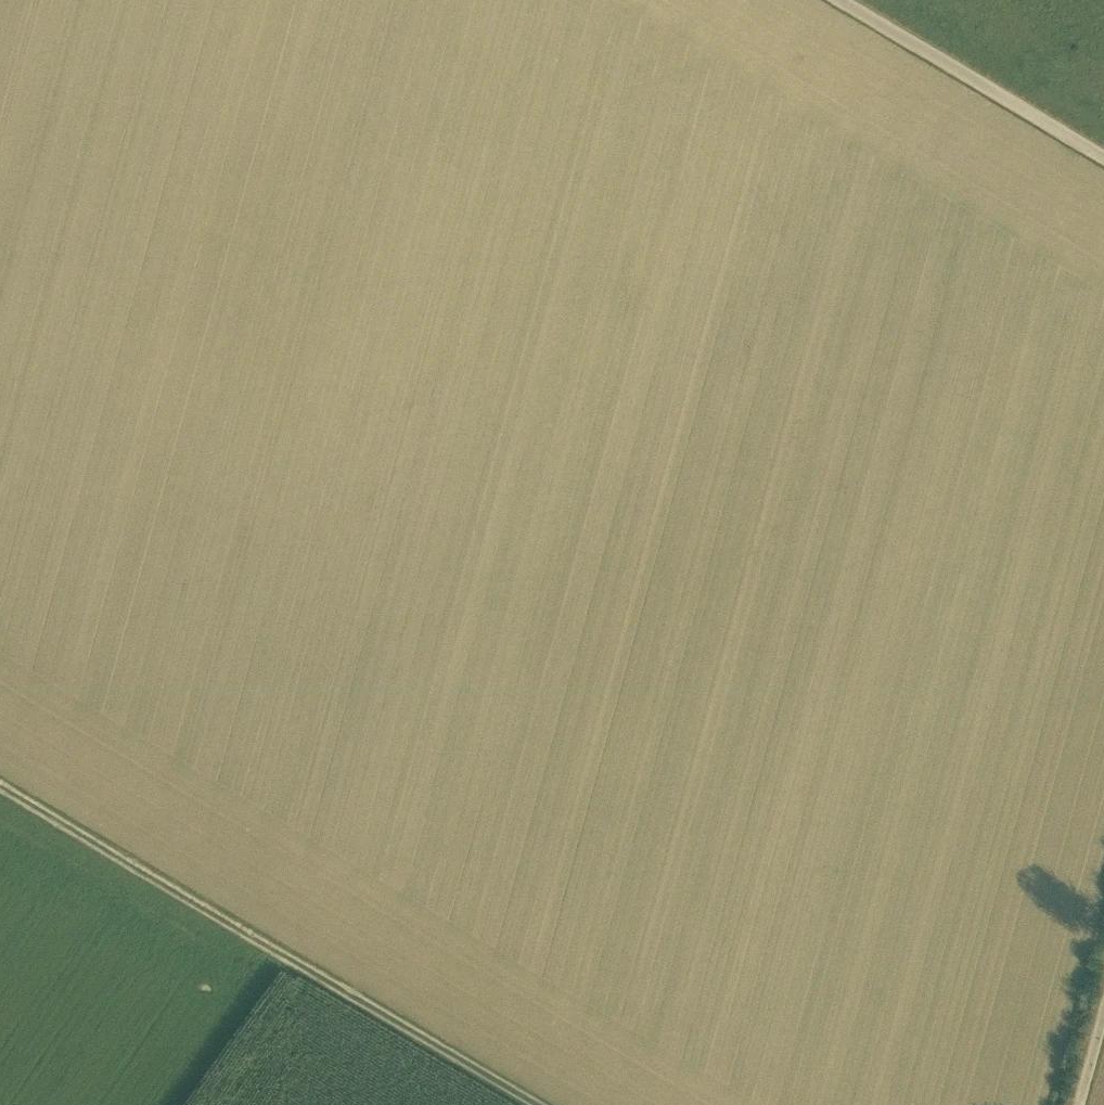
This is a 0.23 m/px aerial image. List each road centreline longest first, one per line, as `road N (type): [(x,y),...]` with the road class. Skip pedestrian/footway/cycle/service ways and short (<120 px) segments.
road 1 (track): [(536,1104),(0,785)]
road 2 (track): [(837,0),(1103,160)]

